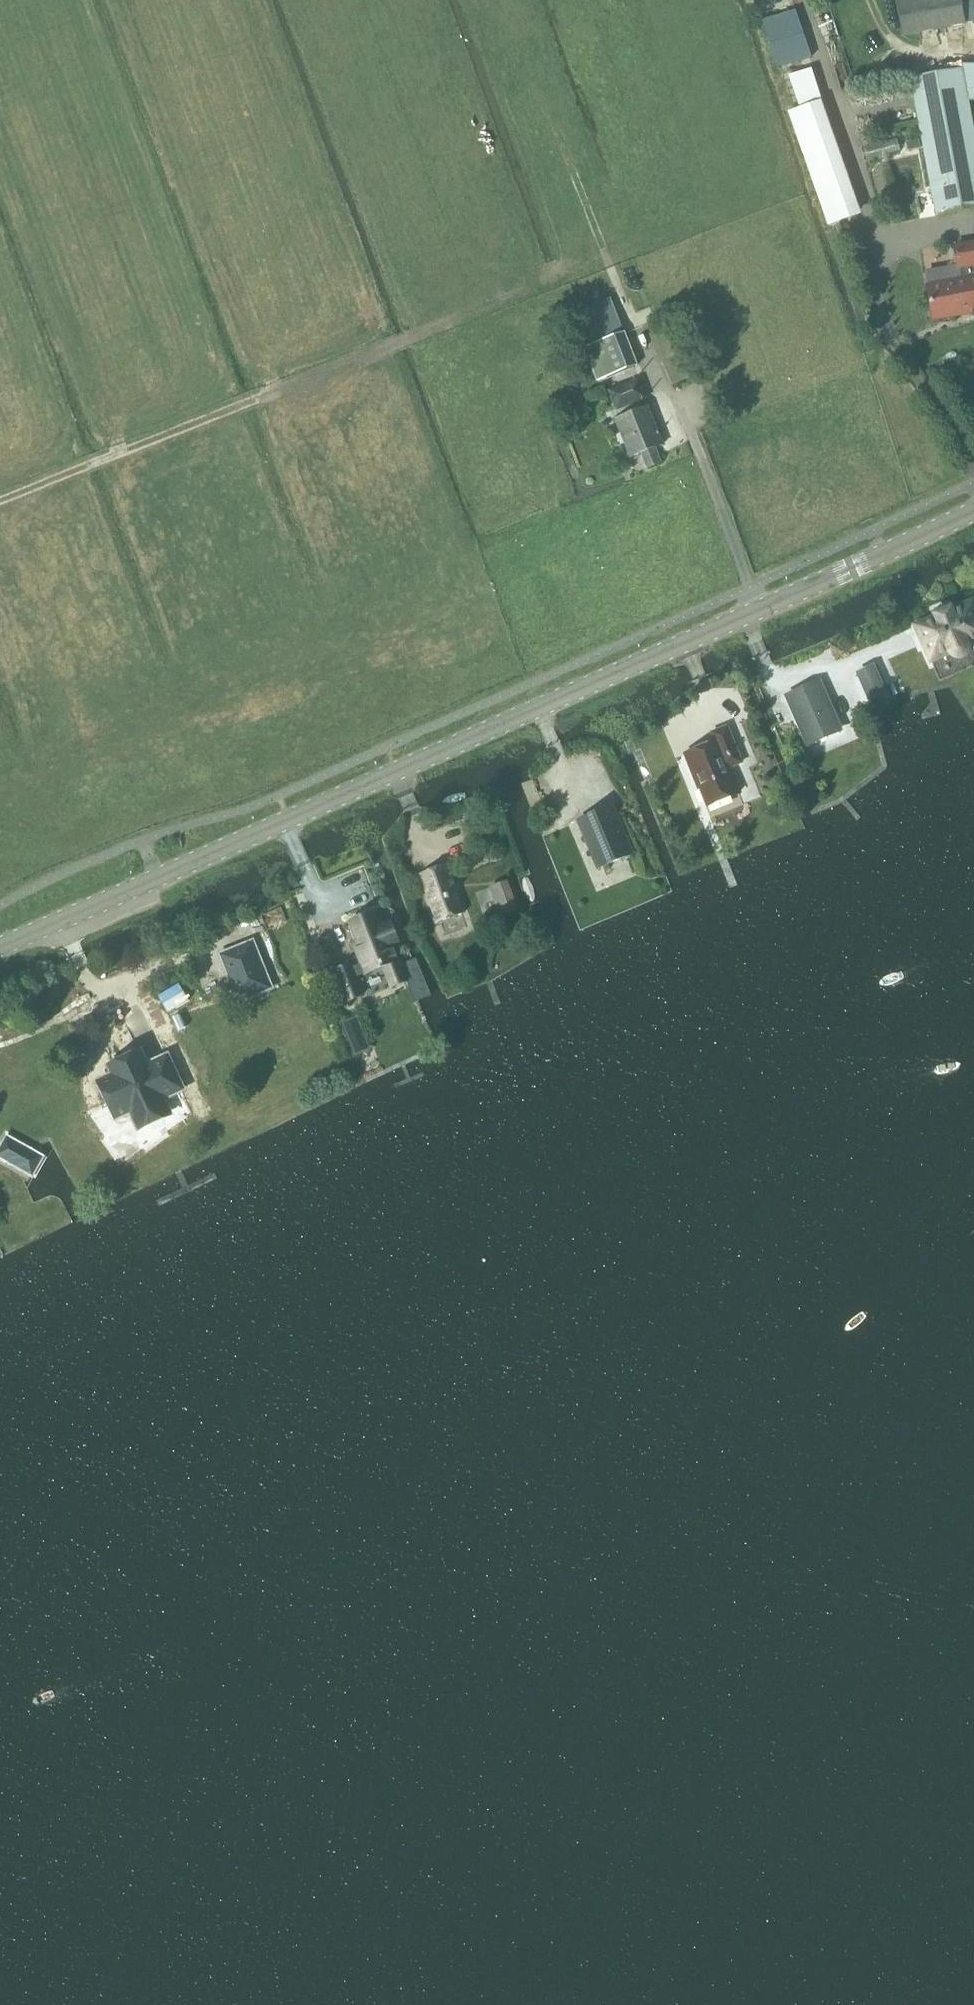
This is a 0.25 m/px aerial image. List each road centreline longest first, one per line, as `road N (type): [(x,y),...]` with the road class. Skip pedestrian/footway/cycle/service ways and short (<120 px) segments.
road 1 (secondary): [(0,948),(973,511)]

